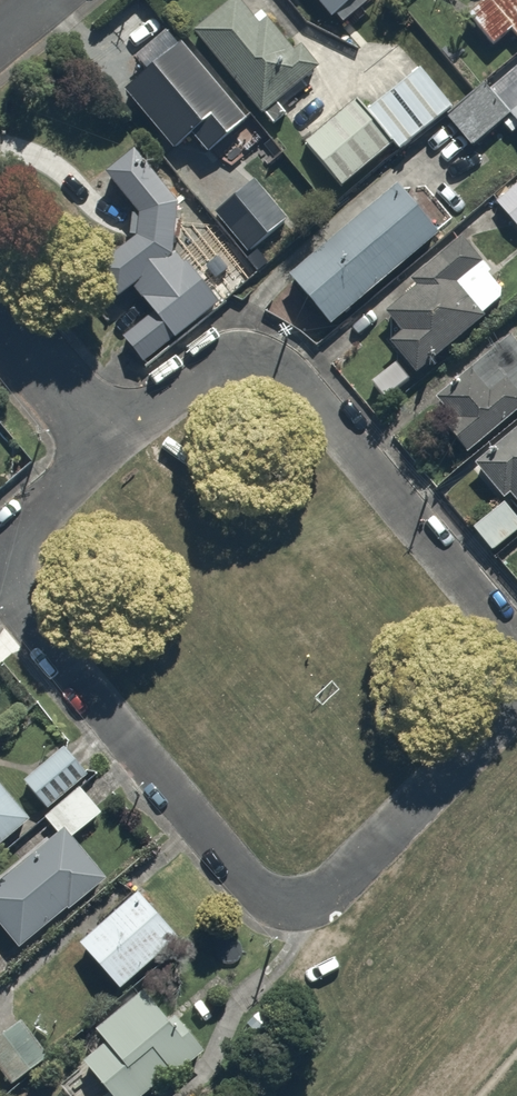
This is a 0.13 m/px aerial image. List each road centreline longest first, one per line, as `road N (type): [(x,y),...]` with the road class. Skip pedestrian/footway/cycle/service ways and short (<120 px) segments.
road 1 (residential): [(516,691),(500,724),(342,883),(301,904),(264,897),(26,618),(12,579),(19,544),(52,495)]
road 2 (residential): [(113,443),(226,360),(281,369),(490,609),(516,652)]
road 3 (residential): [(0,312),(113,443)]

